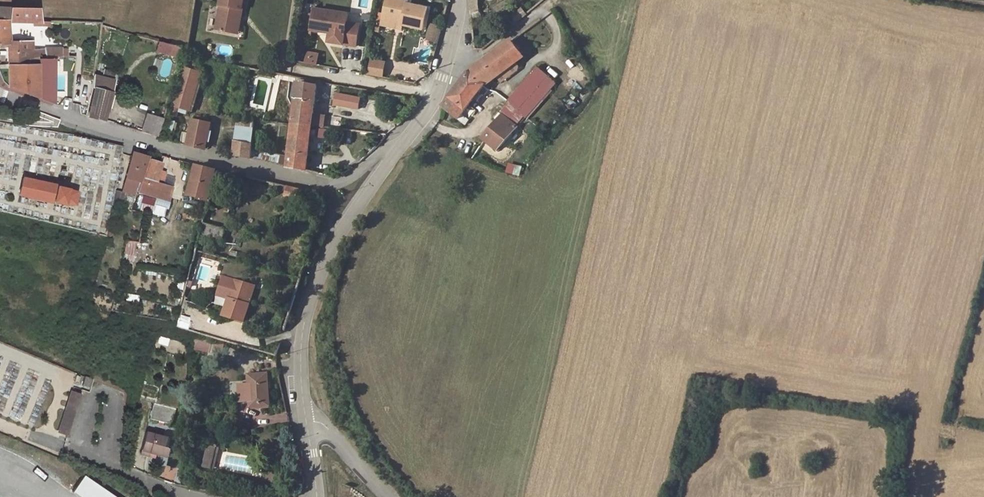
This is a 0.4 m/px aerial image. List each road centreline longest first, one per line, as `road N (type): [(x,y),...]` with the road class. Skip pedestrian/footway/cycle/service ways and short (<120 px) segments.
road 1 (residential): [(0,92),(164,147),(332,184),(416,123)]
road 2 (unclassified): [(306,423),(300,342),(319,275),(416,123)]
road 3 (residential): [(292,71),(434,93)]
road 4 (residential): [(191,496),(62,446)]
road 5 (unclassified): [(442,66),(467,66),(554,3)]

